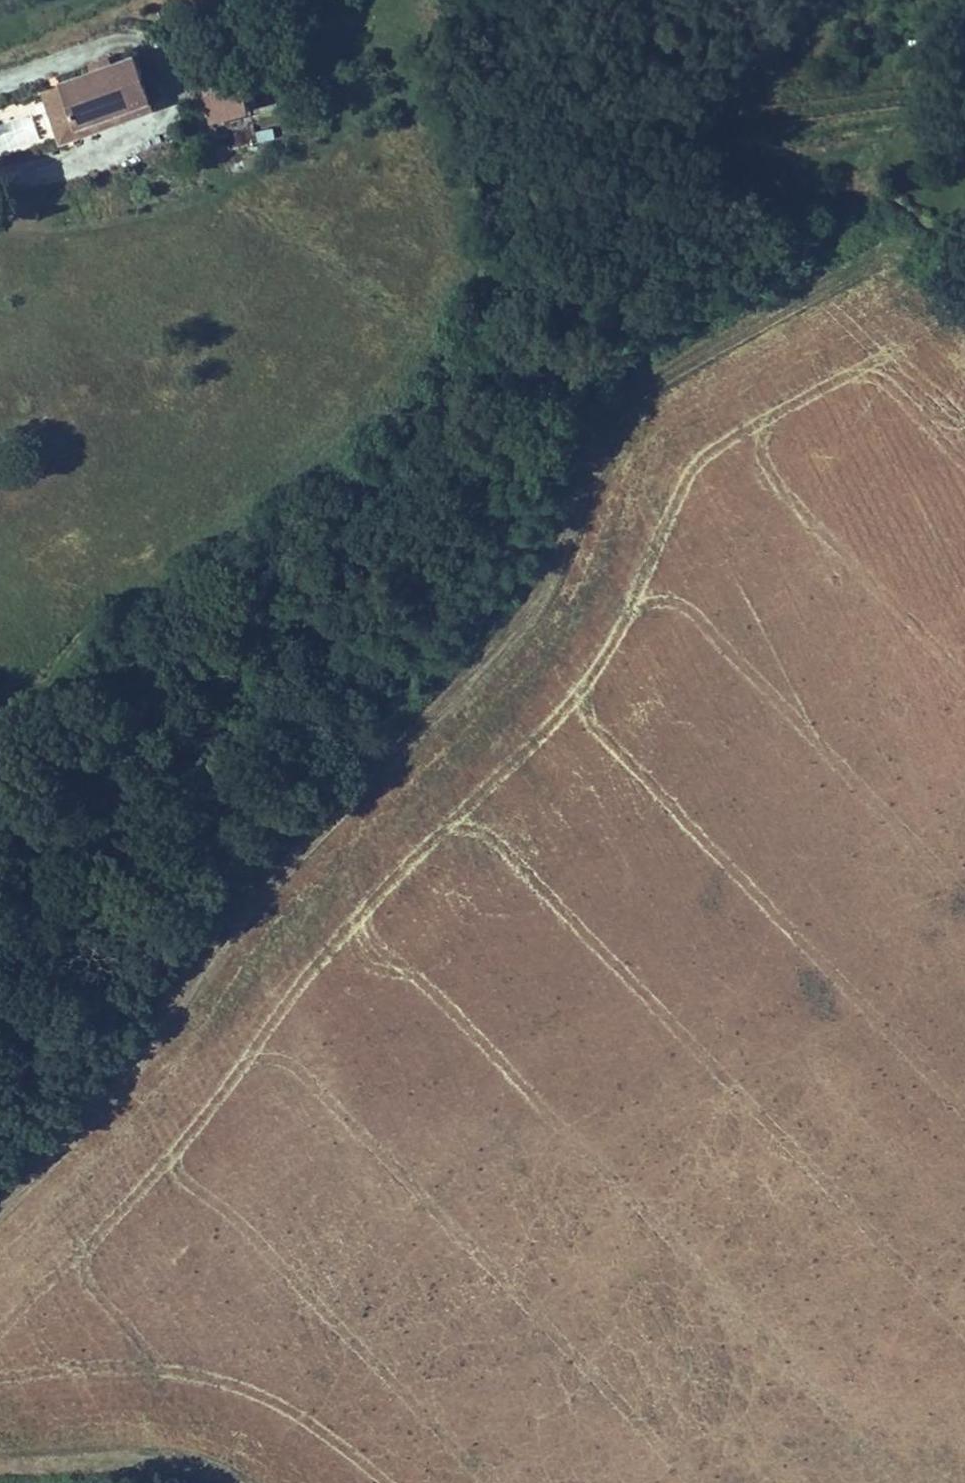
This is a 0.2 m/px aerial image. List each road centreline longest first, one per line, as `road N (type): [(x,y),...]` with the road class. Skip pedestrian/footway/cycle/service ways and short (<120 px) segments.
road 1 (track): [(964,297),(947,294),(899,254),(873,259),(622,409),(595,445),(522,610),(475,672),(240,900),(167,1021),(0,1205)]

